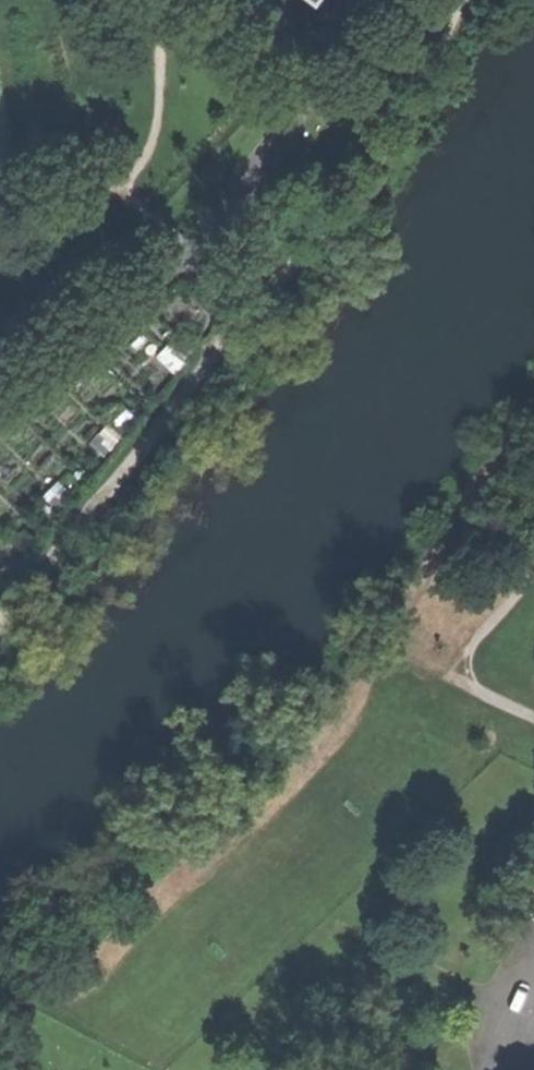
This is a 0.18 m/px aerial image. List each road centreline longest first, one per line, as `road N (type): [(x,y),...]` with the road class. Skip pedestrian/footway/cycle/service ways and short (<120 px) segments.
road 1 (residential): [(0,407),(169,289),(195,252)]

